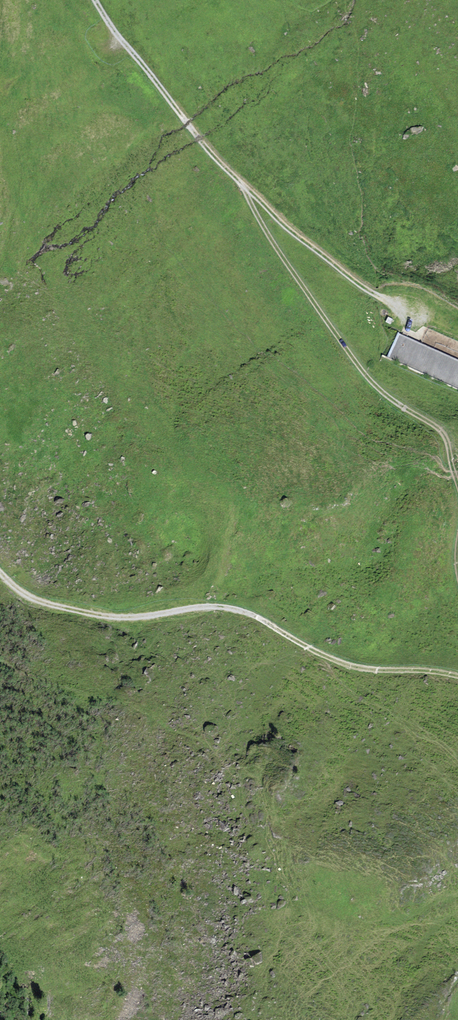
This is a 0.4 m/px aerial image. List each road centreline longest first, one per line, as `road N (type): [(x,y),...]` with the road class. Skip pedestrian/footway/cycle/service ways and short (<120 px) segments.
road 1 (track): [(107,0),(364,373),(444,431),(457,481)]
road 2 (track): [(457,676),(334,660),(249,612),(201,607),(119,619),(29,598),(0,571)]
road 3 (track): [(211,151),(289,231),(409,312)]

